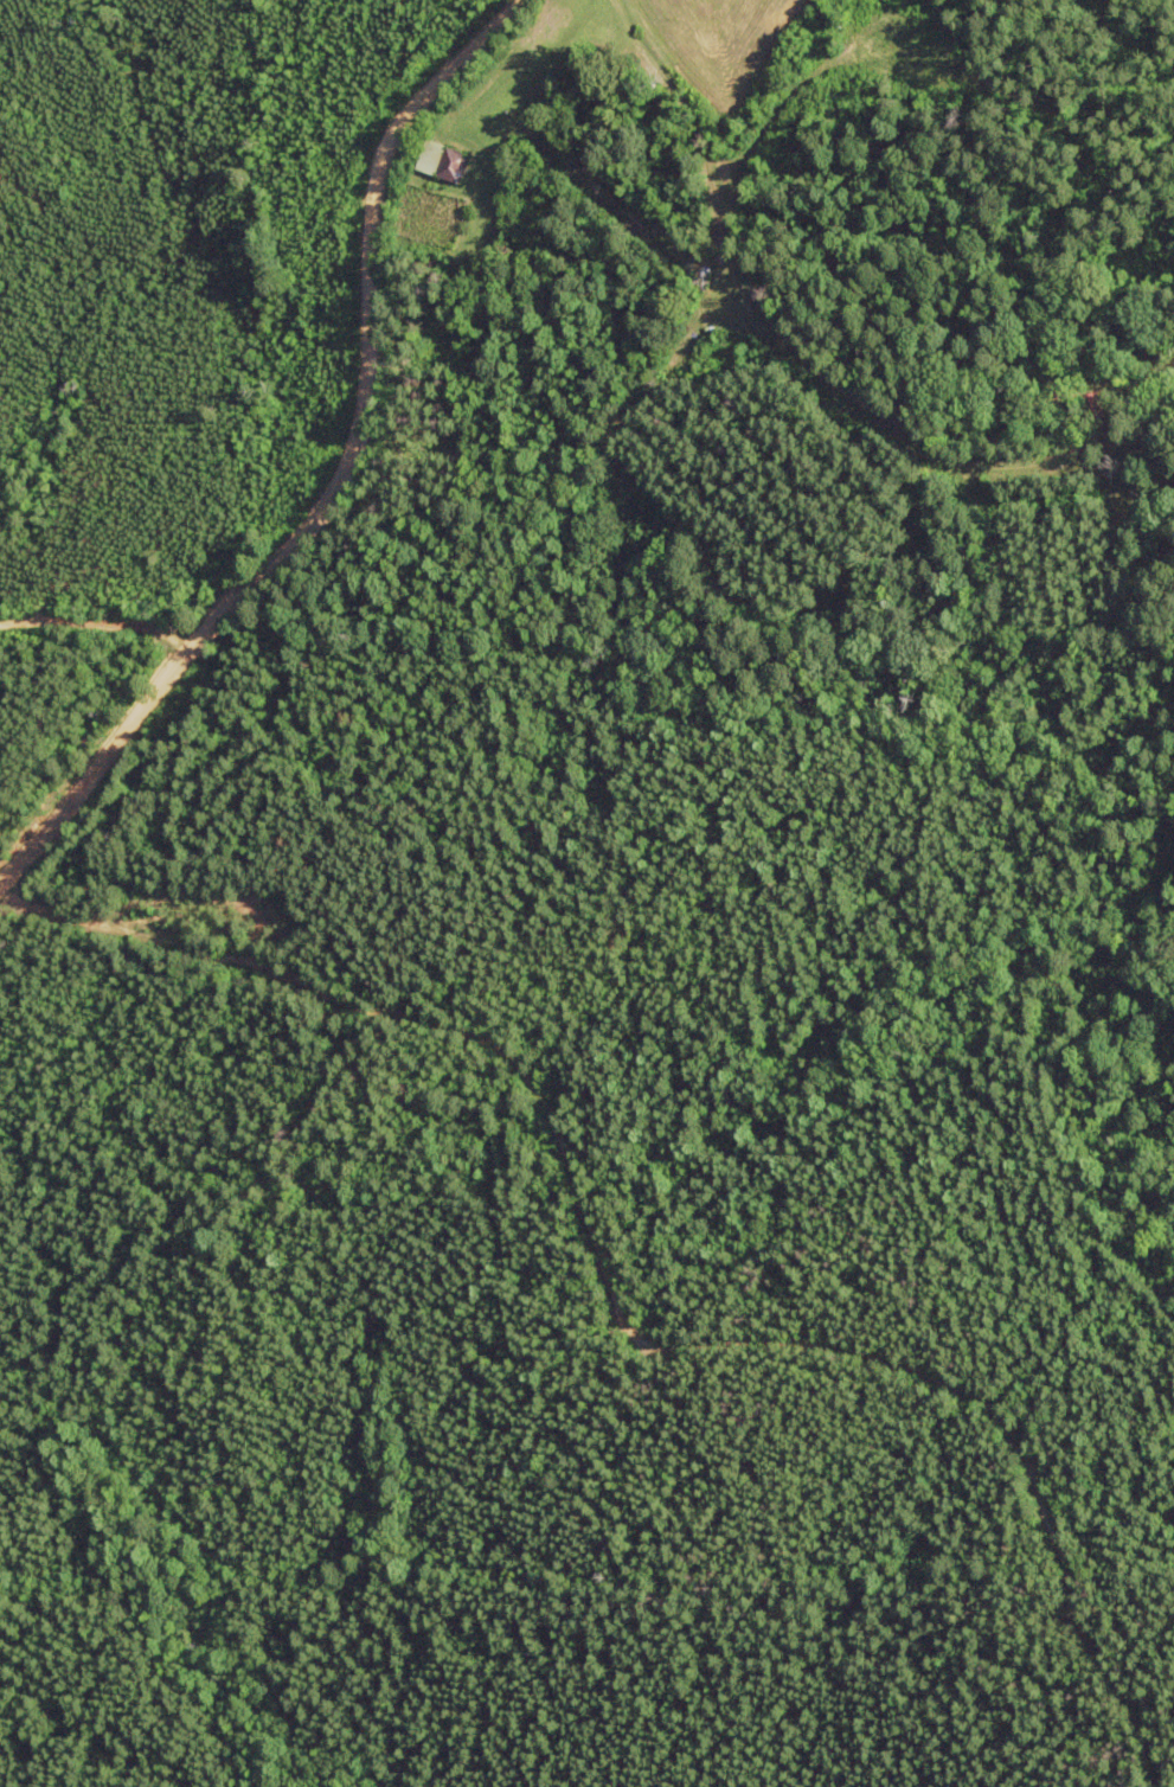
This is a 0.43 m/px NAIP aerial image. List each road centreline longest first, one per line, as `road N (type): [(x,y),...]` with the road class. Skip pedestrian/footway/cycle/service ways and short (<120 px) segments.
road 1 (residential): [(0,884),(291,584),(392,404),(422,200),(464,110),(556,0)]
road 2 (residential): [(673,0),(707,88),(761,324),(915,438),(1073,437),(1111,403)]

